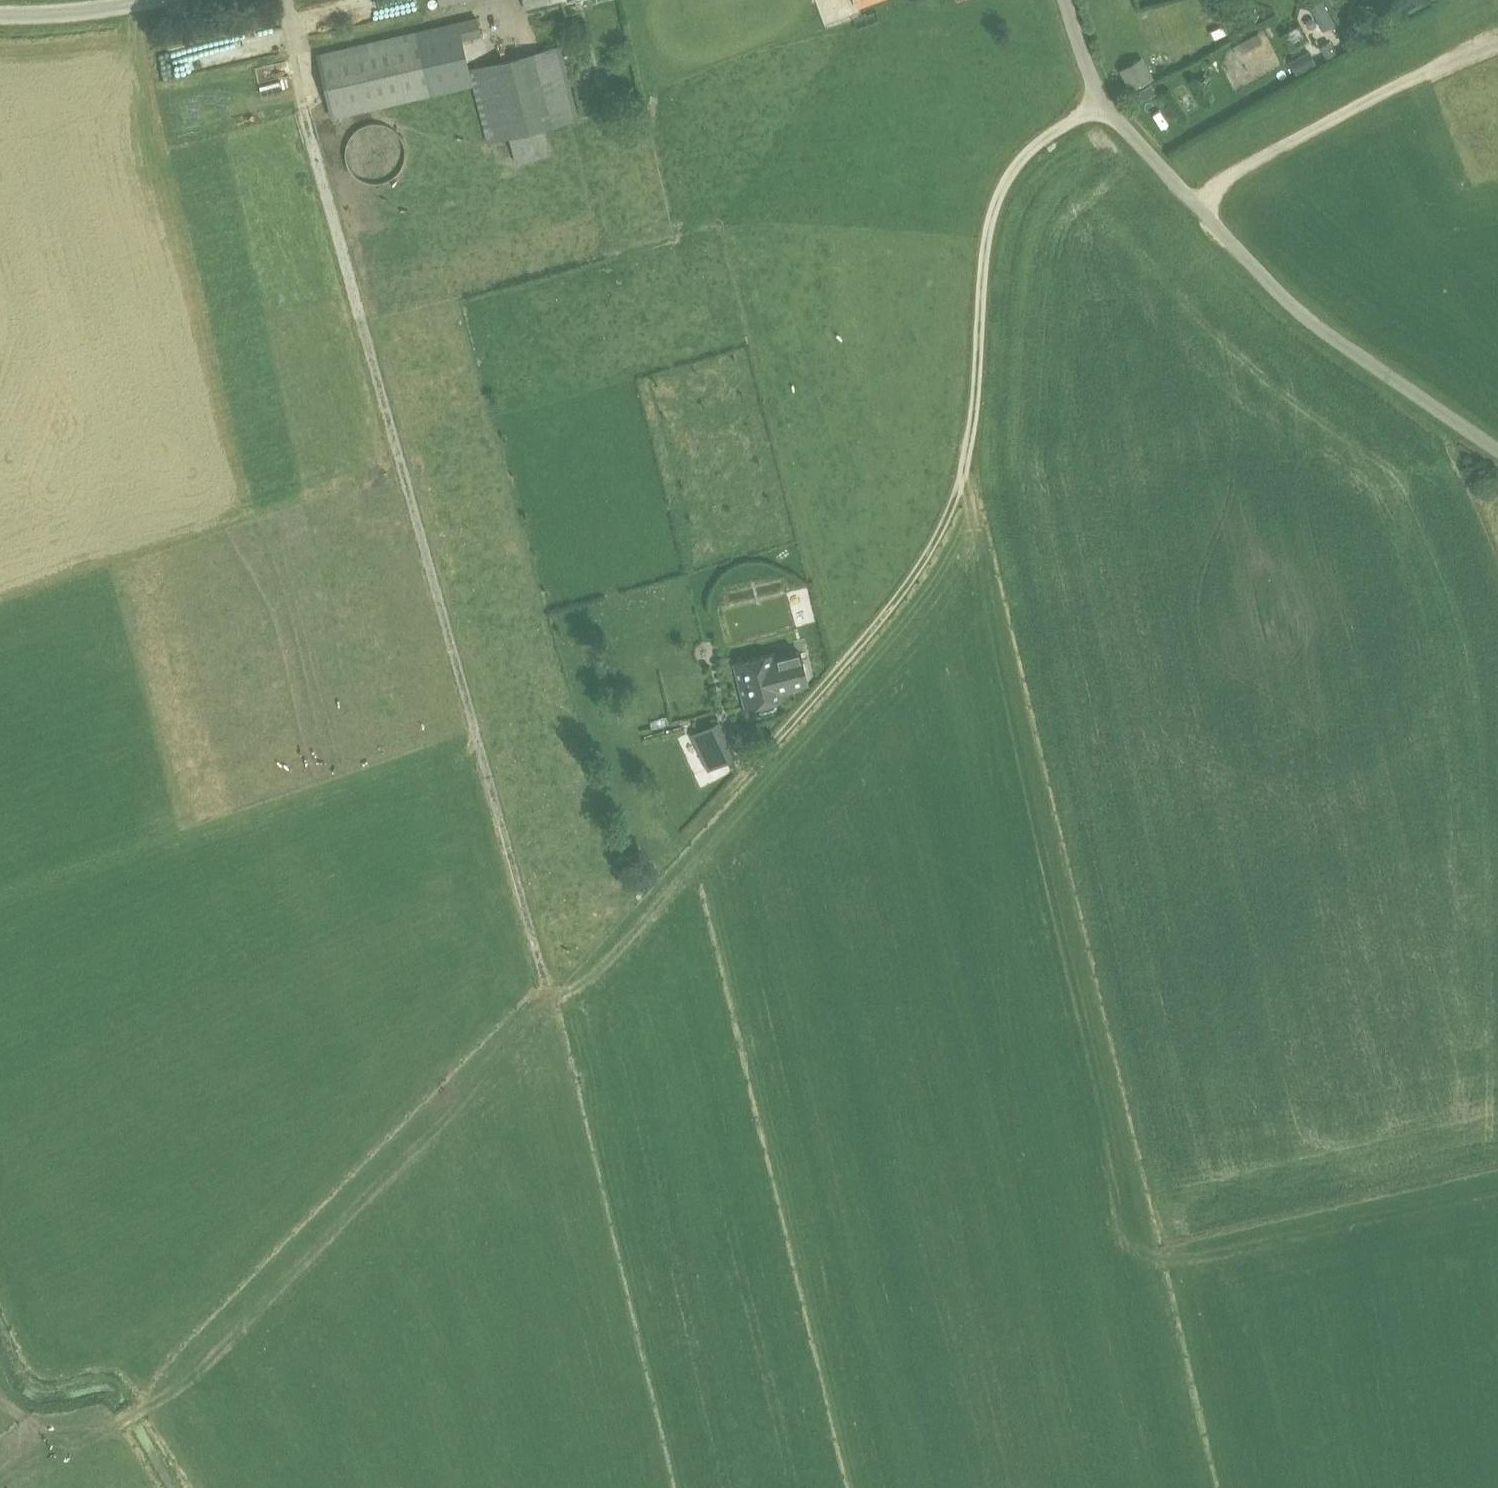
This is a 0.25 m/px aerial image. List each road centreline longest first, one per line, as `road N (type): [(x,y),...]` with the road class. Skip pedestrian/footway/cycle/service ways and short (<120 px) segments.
road 1 (unclassified): [(1497,451),(1276,292),(1125,129),(1086,65),(1066,0)]
road 2 (unclassified): [(0,16),(157,0)]

